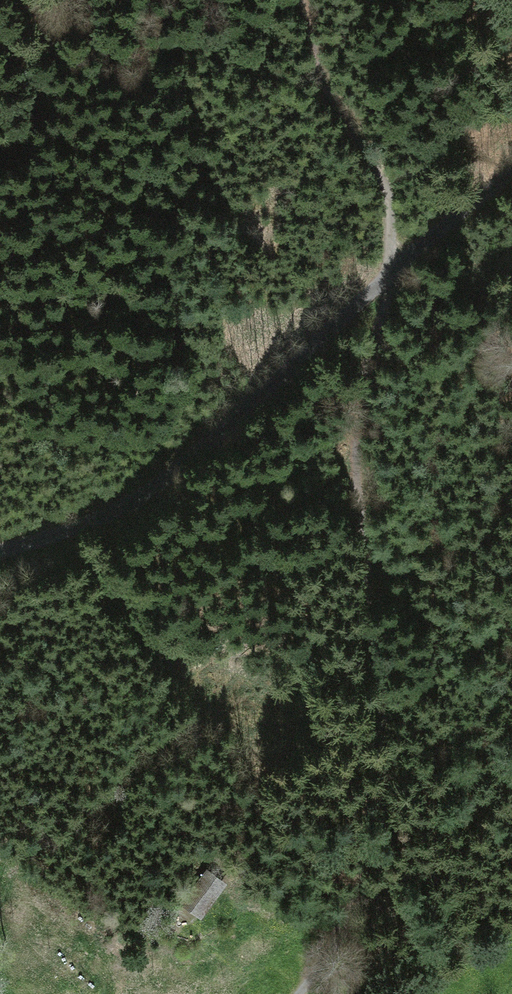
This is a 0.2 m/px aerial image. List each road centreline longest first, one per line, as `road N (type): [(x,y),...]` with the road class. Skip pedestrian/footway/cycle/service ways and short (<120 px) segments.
road 1 (track): [(394,270),(371,349),(359,451),(371,648),(392,785),(379,854),(357,902),(298,993)]
road 2 (unclassified): [(0,554),(112,515),(182,464),(427,238),(511,177)]

